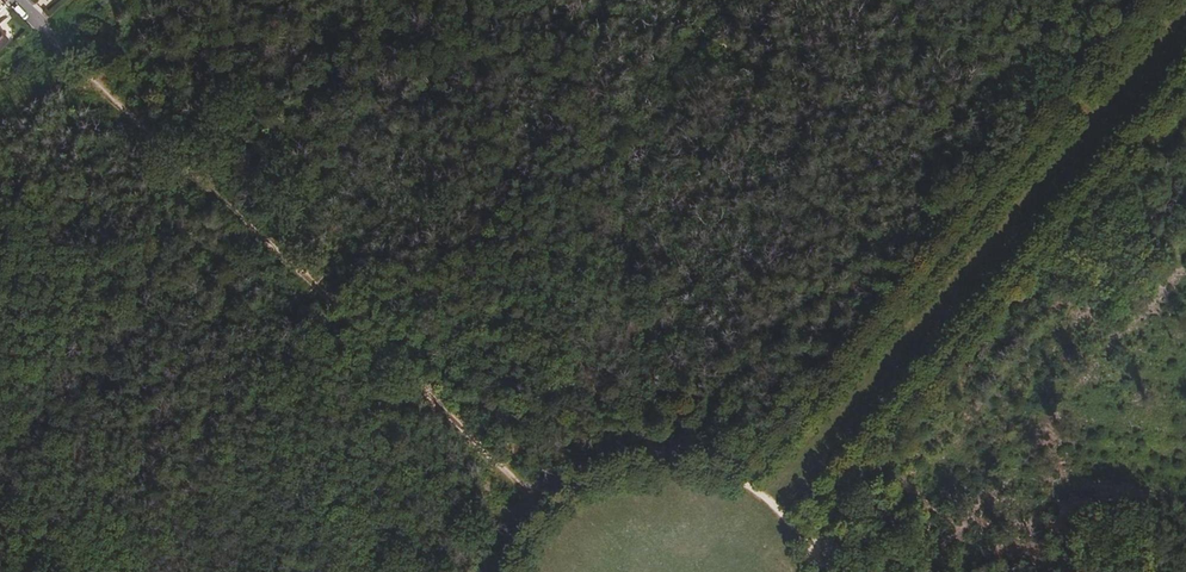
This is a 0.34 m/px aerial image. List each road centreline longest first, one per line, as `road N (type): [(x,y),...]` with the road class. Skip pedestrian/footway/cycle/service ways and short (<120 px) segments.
road 1 (track): [(749,447),(644,426),(609,425),(570,437),(499,503),(474,554),(475,571)]

